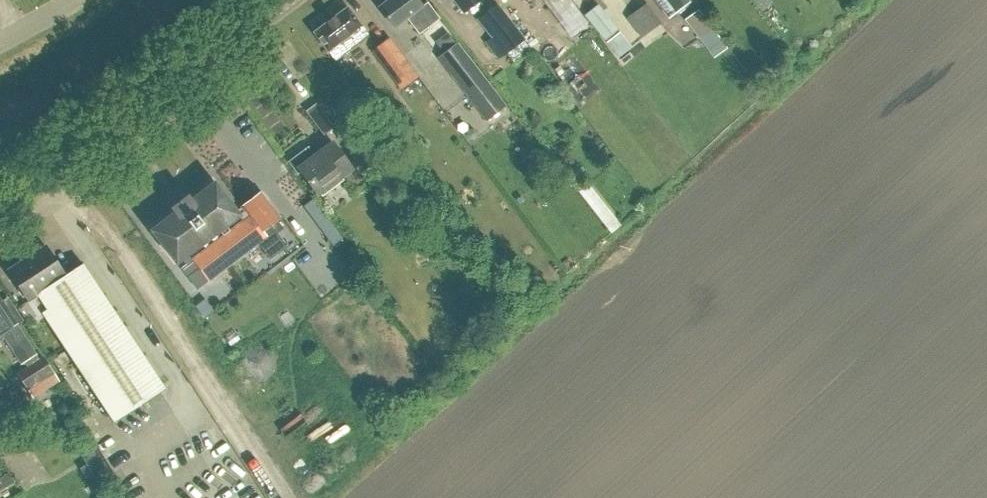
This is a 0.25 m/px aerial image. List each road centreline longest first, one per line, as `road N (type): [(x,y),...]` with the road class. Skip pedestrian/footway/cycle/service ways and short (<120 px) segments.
road 1 (tertiary): [(0,212),(287,0)]

